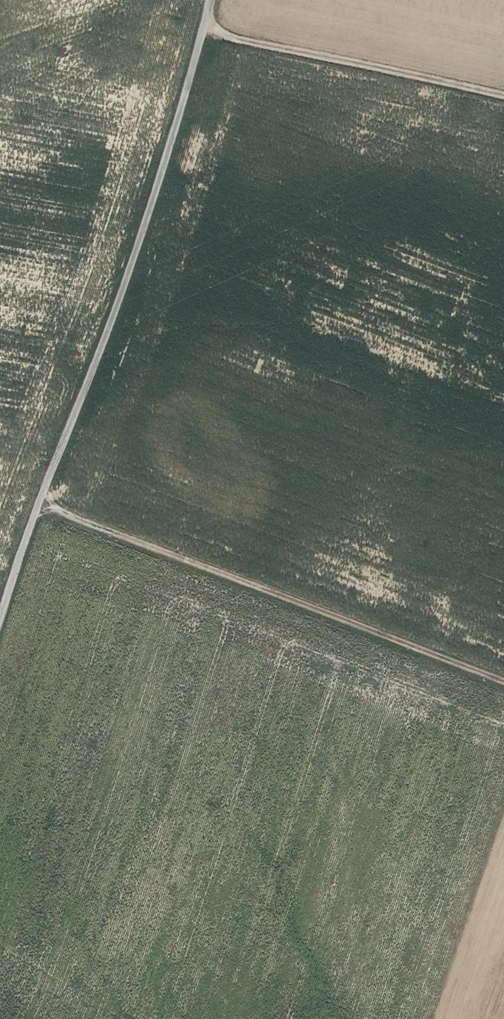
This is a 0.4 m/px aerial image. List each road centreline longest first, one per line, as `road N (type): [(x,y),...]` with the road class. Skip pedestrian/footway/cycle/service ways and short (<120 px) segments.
road 1 (unclassified): [(0,614),(133,260),(210,0)]
road 2 (track): [(40,502),(503,684)]
road 3 (track): [(204,29),(503,98)]

